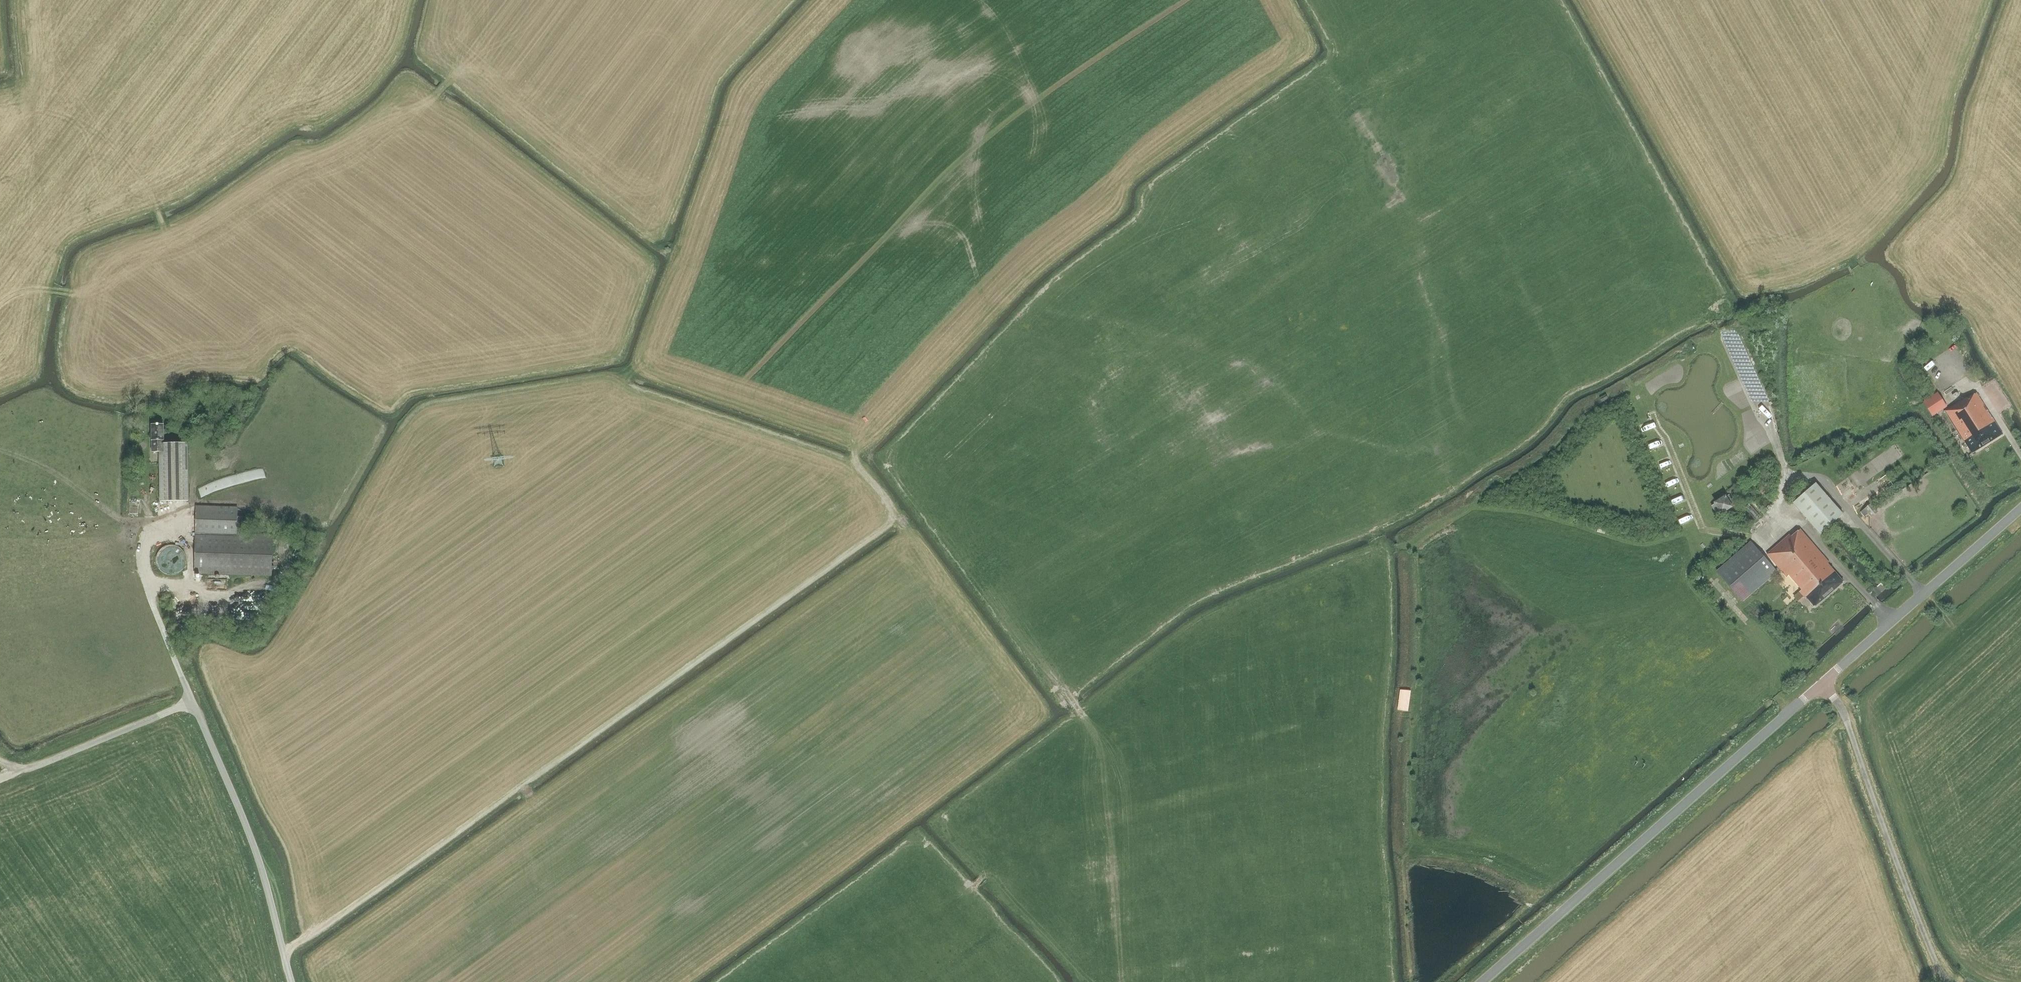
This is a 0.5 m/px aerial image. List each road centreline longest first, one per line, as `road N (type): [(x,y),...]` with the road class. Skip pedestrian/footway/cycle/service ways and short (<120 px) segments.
road 1 (tertiary): [(1482,981),(2020,509)]
road 2 (unclassified): [(291,981),(249,833),(184,682)]

